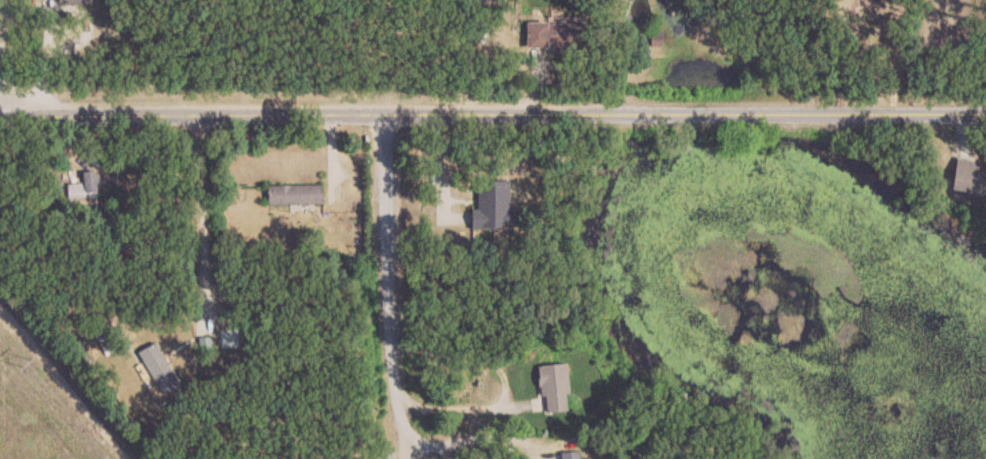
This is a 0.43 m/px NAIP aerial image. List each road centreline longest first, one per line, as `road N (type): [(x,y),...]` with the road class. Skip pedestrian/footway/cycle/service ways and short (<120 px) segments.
road 1 (residential): [(0,112),(985,107)]
road 2 (residential): [(382,110),(387,271),(406,458)]

